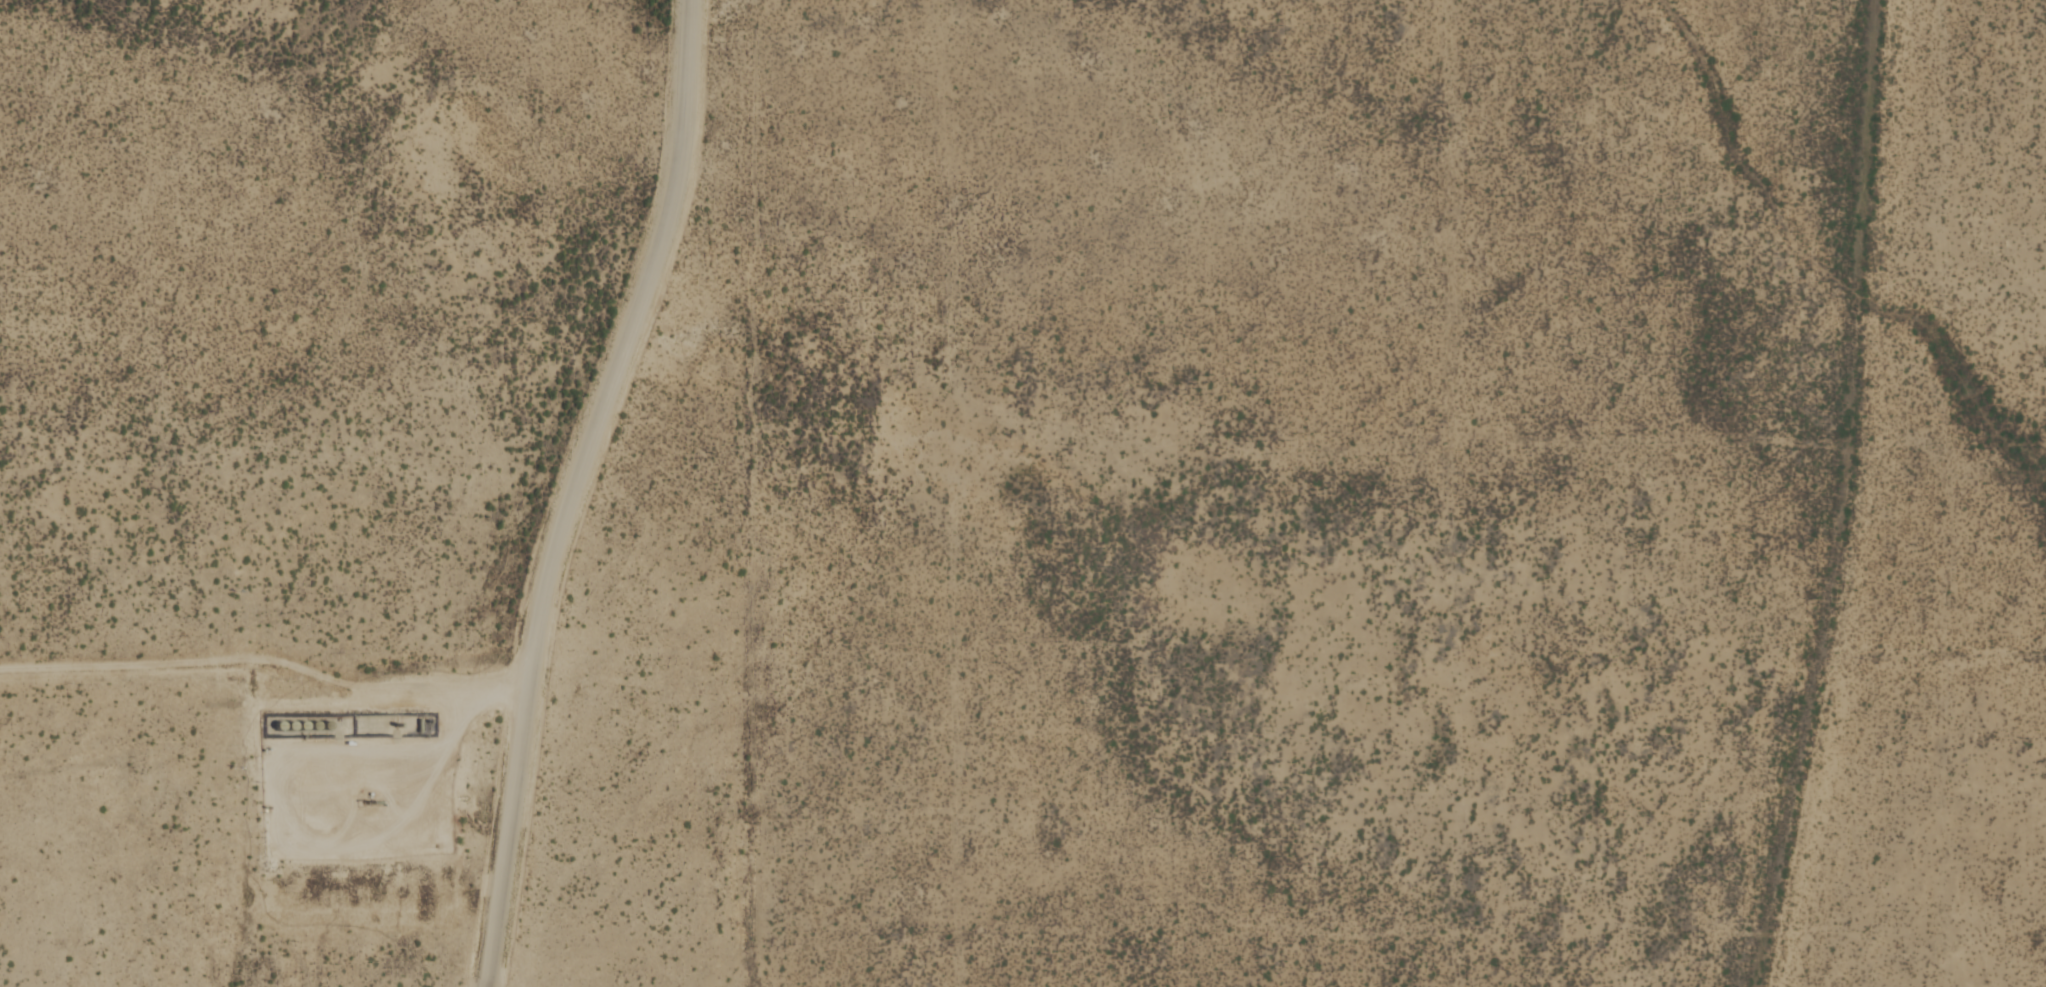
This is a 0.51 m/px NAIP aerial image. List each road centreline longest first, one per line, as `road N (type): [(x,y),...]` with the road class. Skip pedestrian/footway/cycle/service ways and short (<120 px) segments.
road 1 (residential): [(482,986),(504,893),(544,582),(686,166),(690,0)]

